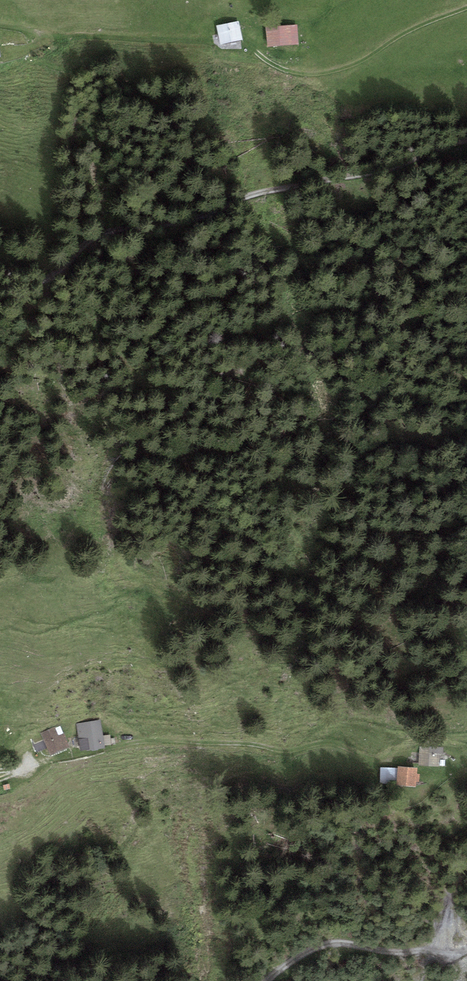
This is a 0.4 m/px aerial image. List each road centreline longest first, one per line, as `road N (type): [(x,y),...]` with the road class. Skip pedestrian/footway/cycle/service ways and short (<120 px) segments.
road 1 (track): [(0,286),(51,278),(78,248),(115,231),(381,169),(466,137)]
road 2 (track): [(0,779),(50,760),(168,740),(286,751),(332,744),(442,774)]
road 3 (track): [(466,7),(334,71),(289,71),(248,46)]
road 4 (track): [(267,980),(295,960),(338,944),(466,949)]

